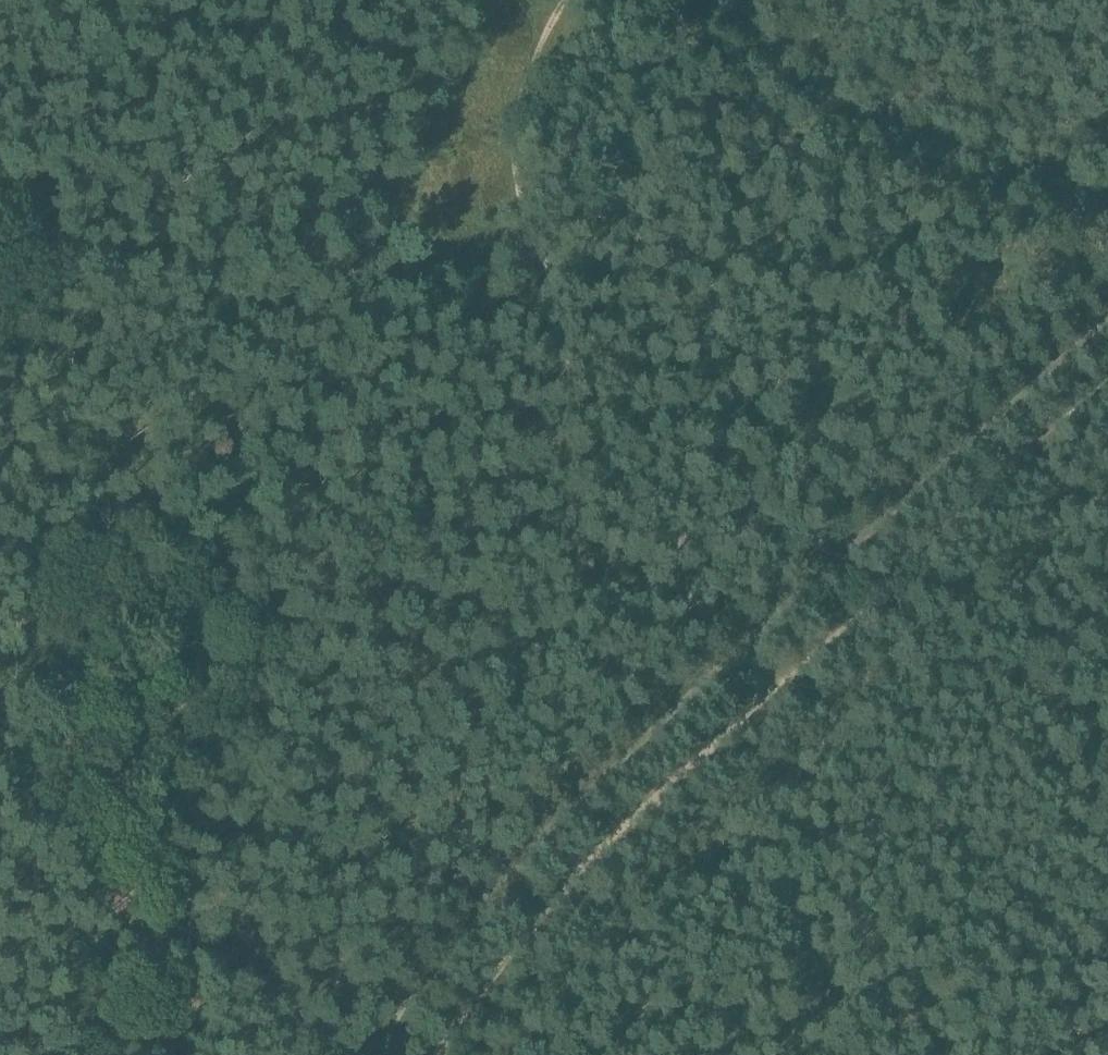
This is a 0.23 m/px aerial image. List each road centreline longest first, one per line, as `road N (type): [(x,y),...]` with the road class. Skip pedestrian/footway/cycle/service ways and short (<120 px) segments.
road 1 (track): [(569,0),(519,145),(527,227),(684,534),(737,607),(764,691)]
road 2 (track): [(764,691),(612,833),(443,1054)]
road 3 (track): [(1107,366),(764,691)]
road 4 (track): [(1107,198),(953,149),(804,87),(743,0)]

